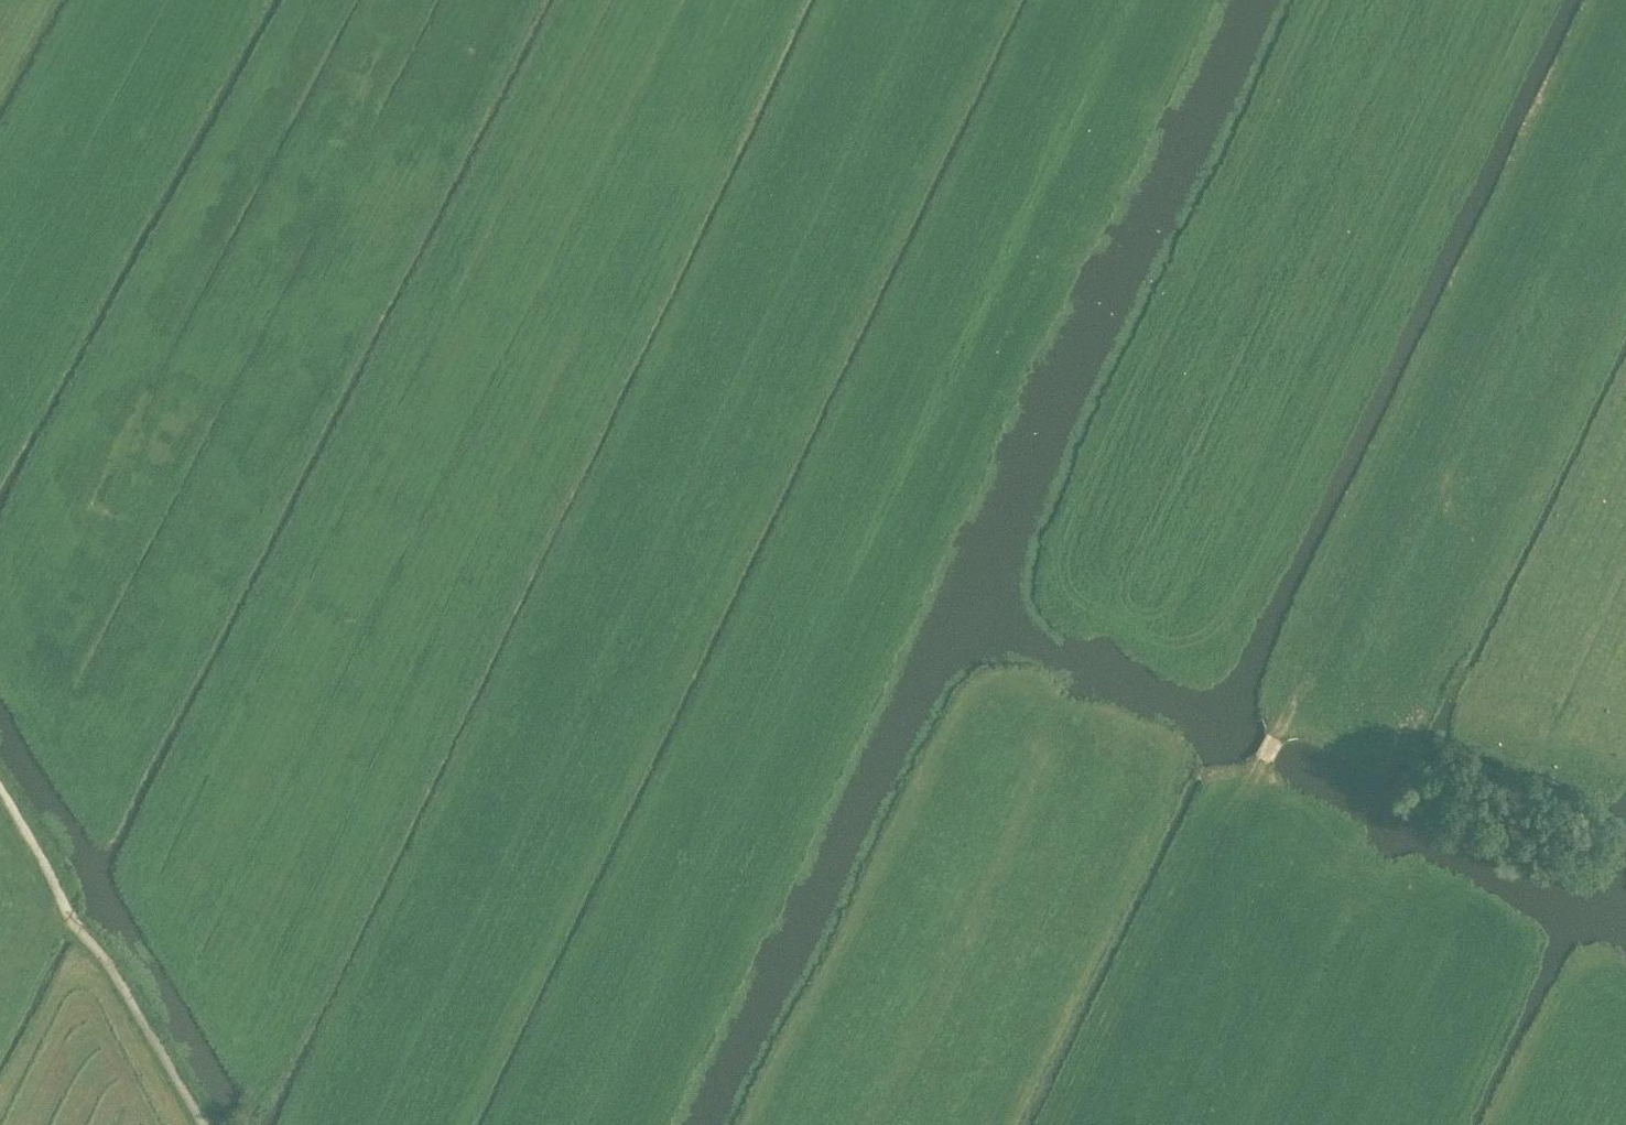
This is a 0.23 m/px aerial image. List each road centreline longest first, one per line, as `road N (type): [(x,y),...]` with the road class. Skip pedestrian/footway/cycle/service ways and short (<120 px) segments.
road 1 (track): [(246,1124),(0,746)]

